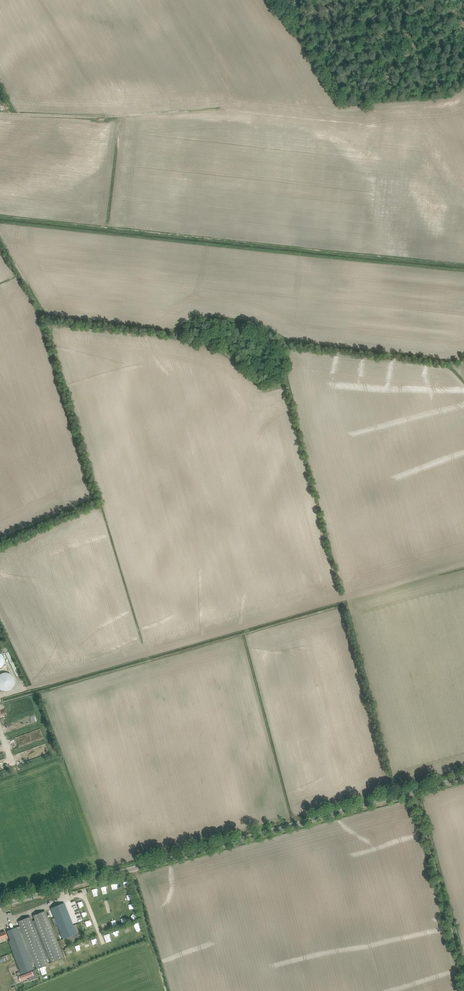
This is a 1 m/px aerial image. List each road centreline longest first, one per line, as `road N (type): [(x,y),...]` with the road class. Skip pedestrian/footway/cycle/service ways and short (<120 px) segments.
road 1 (unclassified): [(0,906),(463,777)]
road 2 (track): [(412,792),(463,984)]

